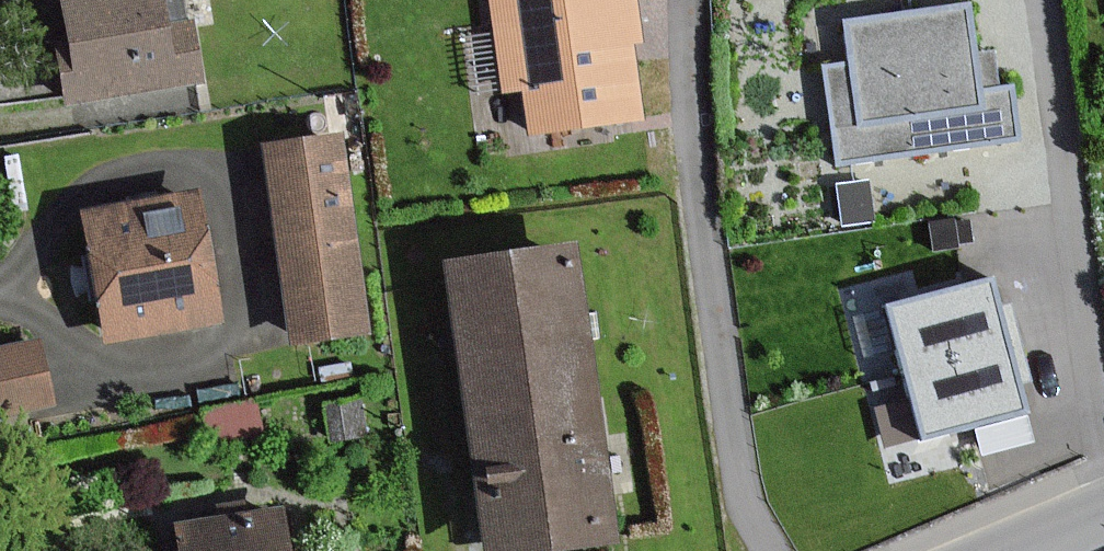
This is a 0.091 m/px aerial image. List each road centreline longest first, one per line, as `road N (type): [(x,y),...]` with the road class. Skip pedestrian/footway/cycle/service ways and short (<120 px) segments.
road 1 (residential): [(684,0),(698,231),(743,498),(765,550)]
road 2 (residential): [(1103,430),(1036,0)]

